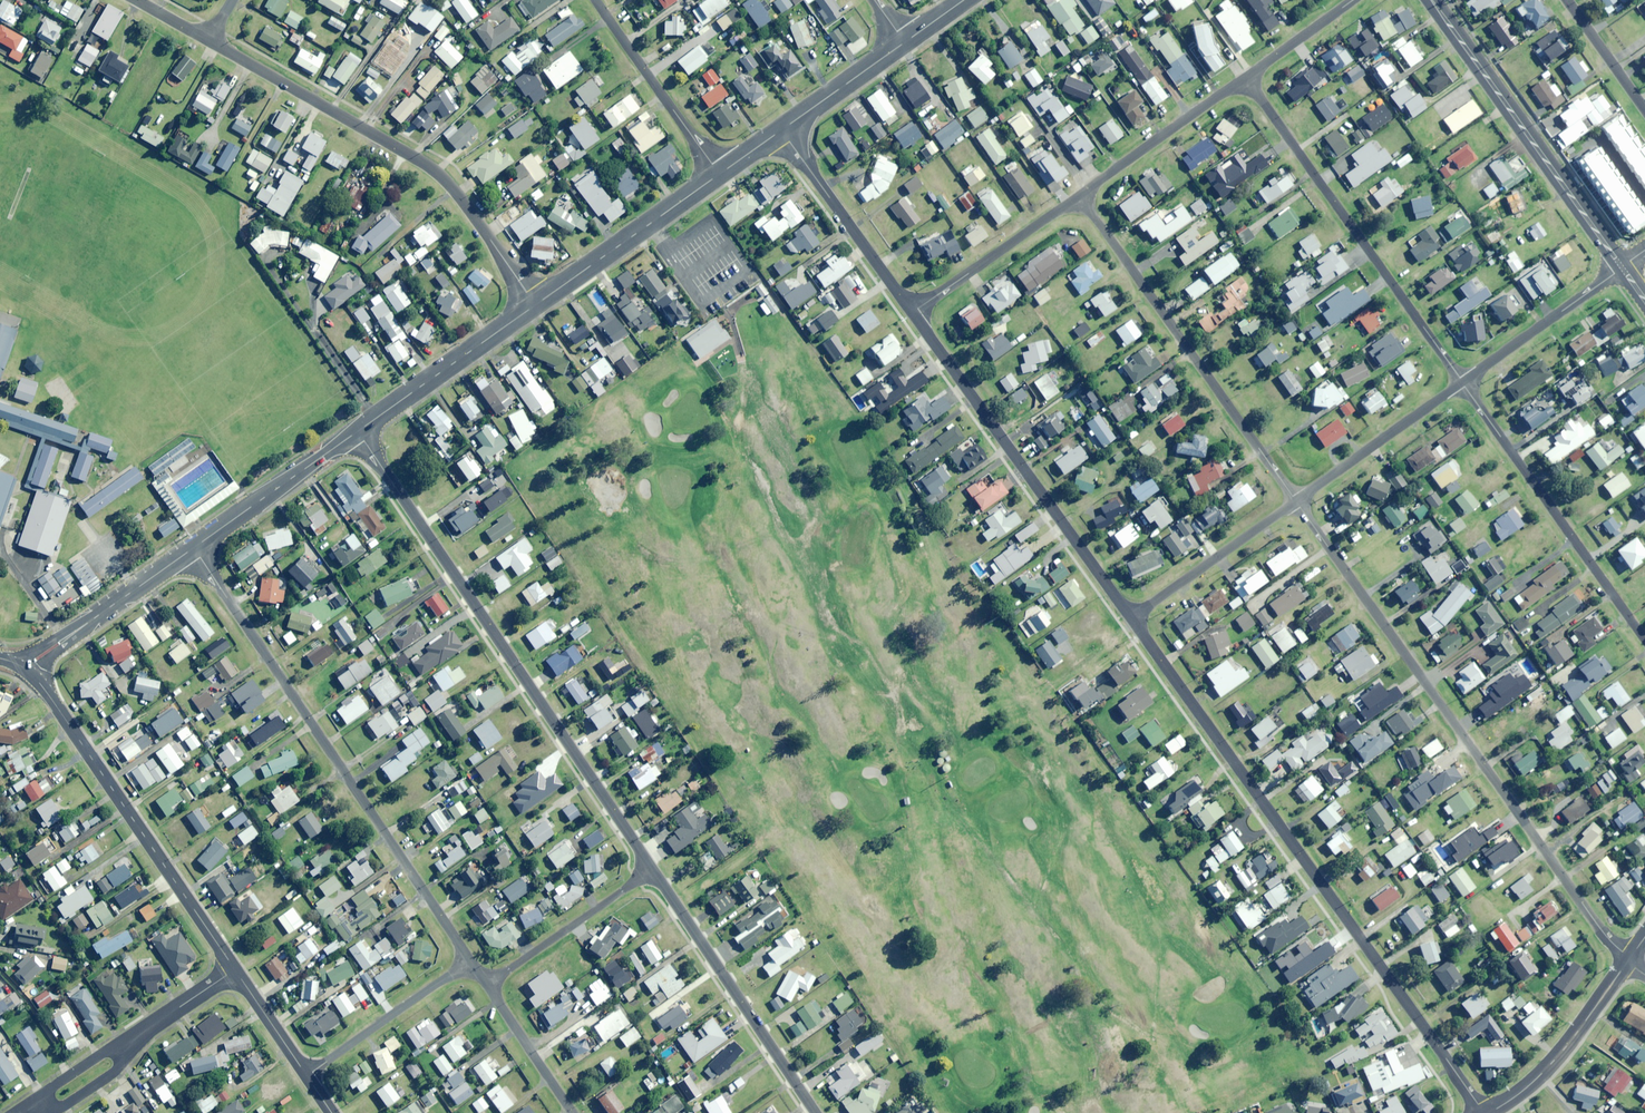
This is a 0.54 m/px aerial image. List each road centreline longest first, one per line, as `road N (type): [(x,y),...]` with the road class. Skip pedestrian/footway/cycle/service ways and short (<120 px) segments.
road 1 (residential): [(1132,620),(1483,1112)]
road 2 (residential): [(1297,502),(1629,960)]
road 3 (residential): [(358,431),(651,871)]
road 4 (residential): [(194,547),(471,960)]
road 5 (residential): [(209,41),(435,171),(537,304)]
road 6 (residential): [(912,313),(1132,620)]
road 7 (residential): [(1081,196),(1297,502)]
road 8 (residential): [(1247,79),(1462,382)]
road 9 (tertiary): [(25,668),(235,970)]
road 10 (tertiary): [(1431,0),(1622,268)]
road 11 (residential): [(1462,382),(1644,640)]
road 12 (residential): [(651,871),(814,1112)]
road 13 (tertiary): [(720,173),(537,304)]
road 14 (residential): [(782,130),(912,313)]
road 15 (tertiary): [(537,304),(358,431)]
road 16 (residential): [(596,0),(720,173)]
road 17 (tertiary): [(194,547),(25,668)]
road 18 (tertiary): [(1490,1112),(1566,1048),(1629,960)]
road 19 (residential): [(1081,196),(912,313)]
road 20 (residential): [(1297,502),(1462,382)]
road 21 (residential): [(1247,79),(1081,196)]
road 22 (residential): [(1132,620),(1297,502)]
road 23 (residential): [(471,960),(306,1076)]
road 24 (tertiary): [(358,431),(194,547)]
road 25 (residential): [(651,871),(488,985)]
road 26 (residential): [(1462,382),(1622,268)]
road 27 (residential): [(488,985),(573,1112)]
road 28 (tertiary): [(905,42),(782,130)]
road 29 (residential): [(235,970),(127,1048)]
road 30 (residential): [(1354,0),(1247,79)]
road 31 (residential): [(1644,108),(1568,0)]
road 32 (tertiary): [(235,970),(306,1076)]

